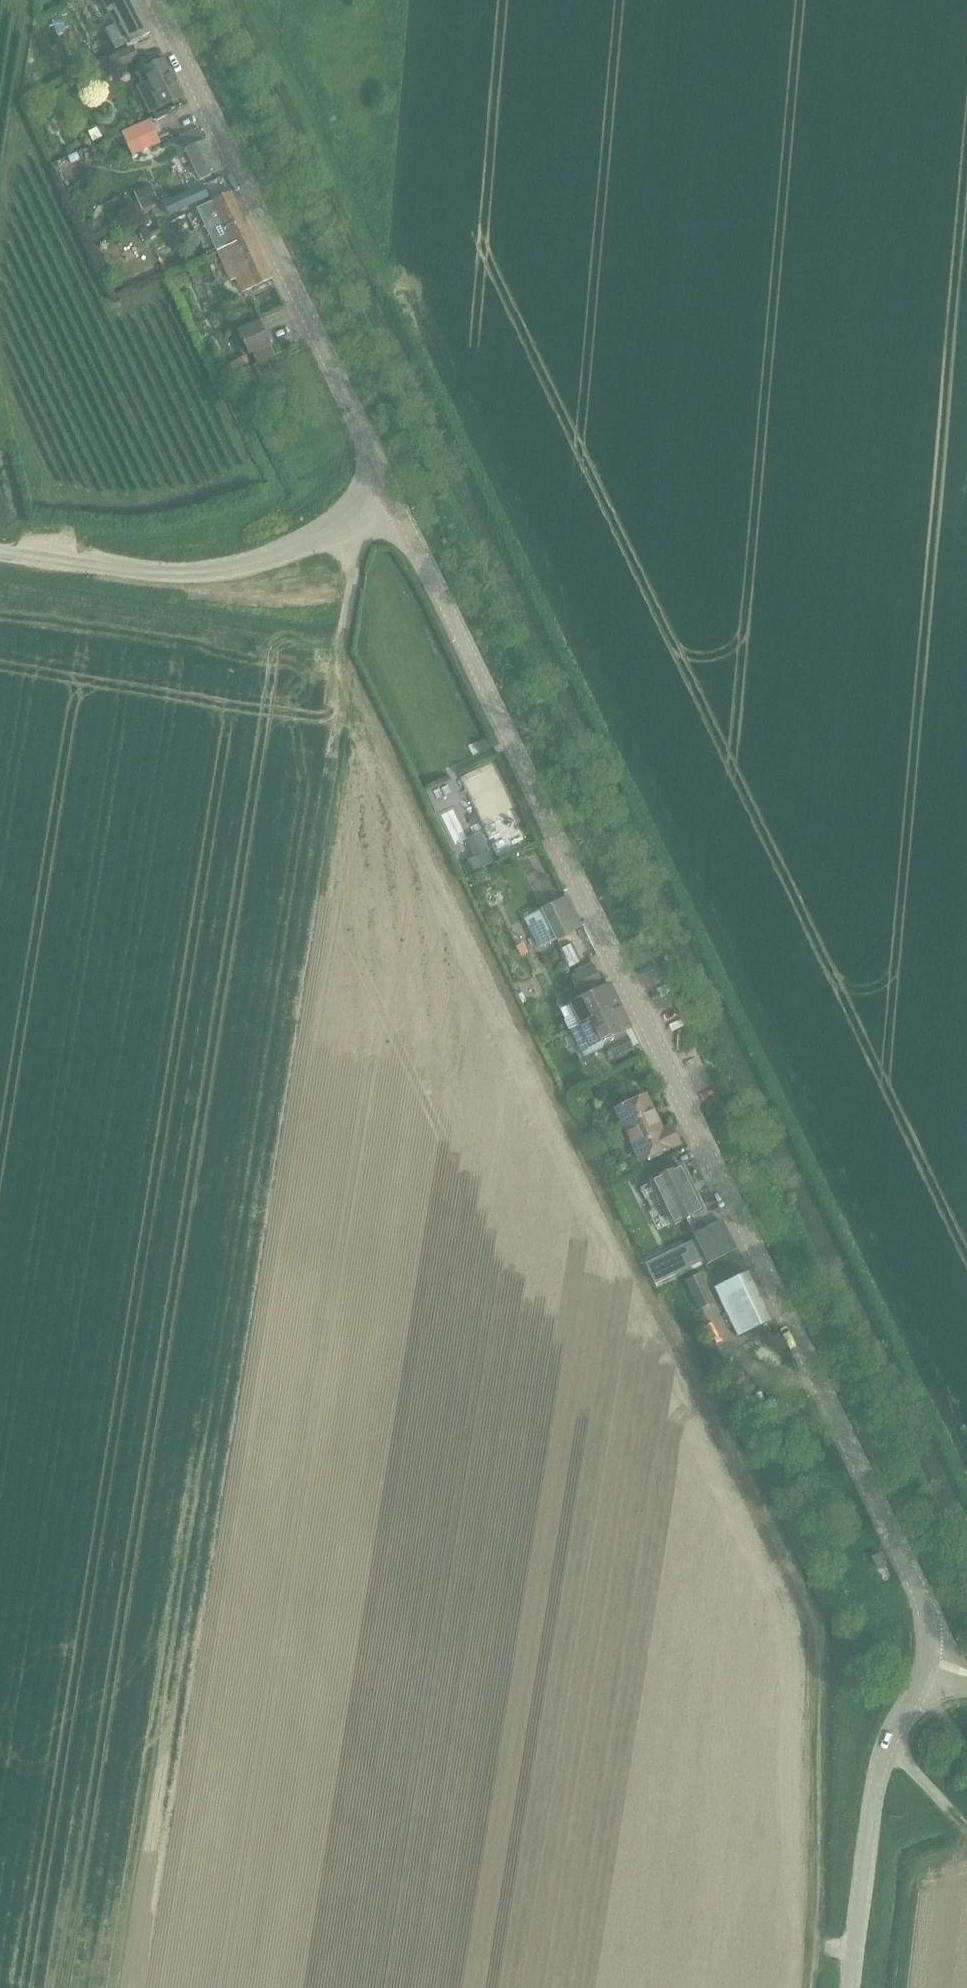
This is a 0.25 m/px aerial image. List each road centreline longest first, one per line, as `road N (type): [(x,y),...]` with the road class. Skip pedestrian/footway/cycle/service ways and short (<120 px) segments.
road 1 (track): [(127,1987),(359,521)]
road 2 (tertiary): [(929,1659),(922,1597),(398,504)]
road 3 (tertiary): [(398,504),(156,0)]
road 4 (tertiary): [(0,549),(175,573),(228,568),(398,504)]
road 5 (unclassified): [(851,1987),(880,1770),(929,1659)]

